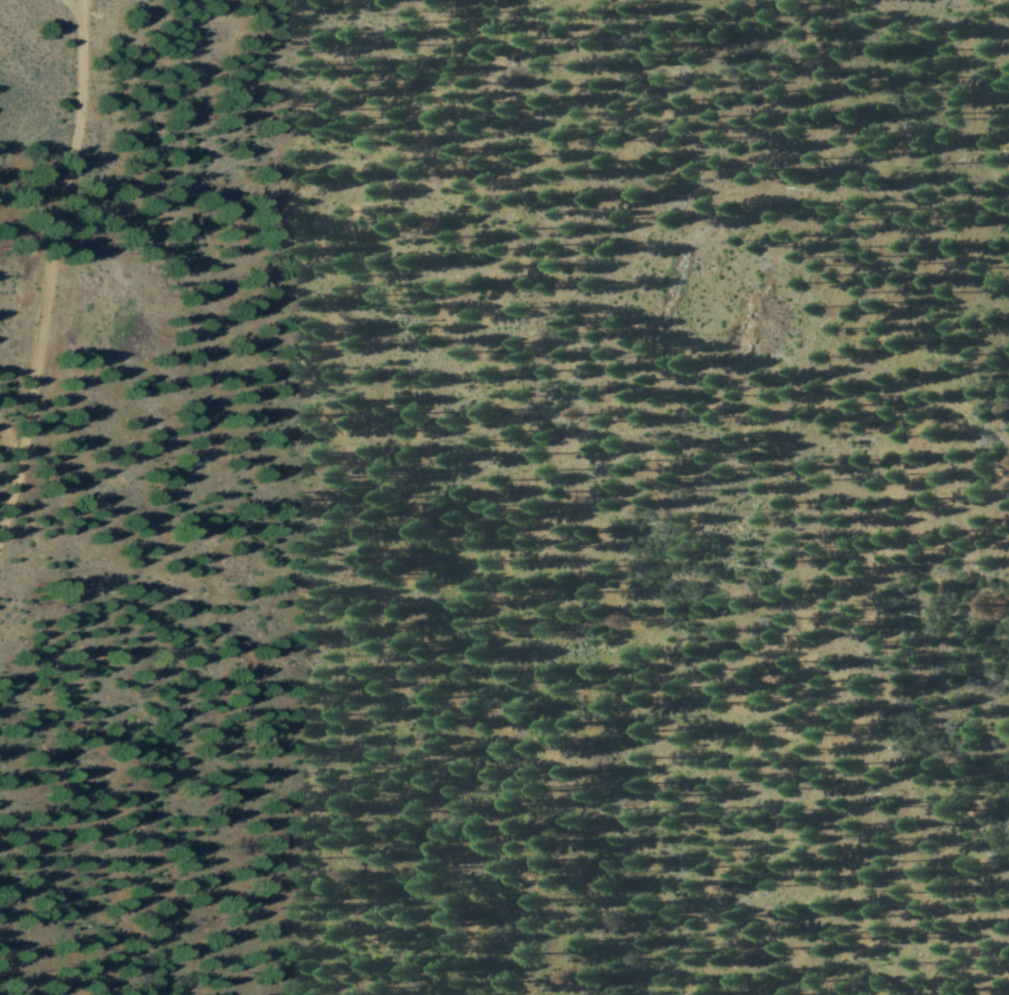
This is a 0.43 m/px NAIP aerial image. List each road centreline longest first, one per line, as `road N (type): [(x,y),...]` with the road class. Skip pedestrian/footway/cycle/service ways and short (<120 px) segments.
road 1 (track): [(0,514),(33,429),(81,139),(78,0)]

